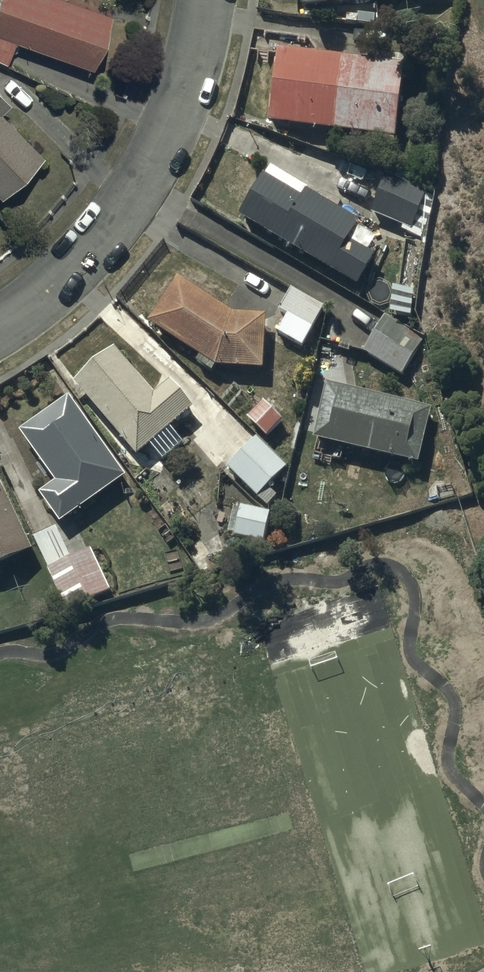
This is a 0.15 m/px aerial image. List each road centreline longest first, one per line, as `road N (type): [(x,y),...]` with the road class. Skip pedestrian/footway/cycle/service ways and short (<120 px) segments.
road 1 (residential): [(0,329),(21,320),(121,223),(177,125),(203,0)]

